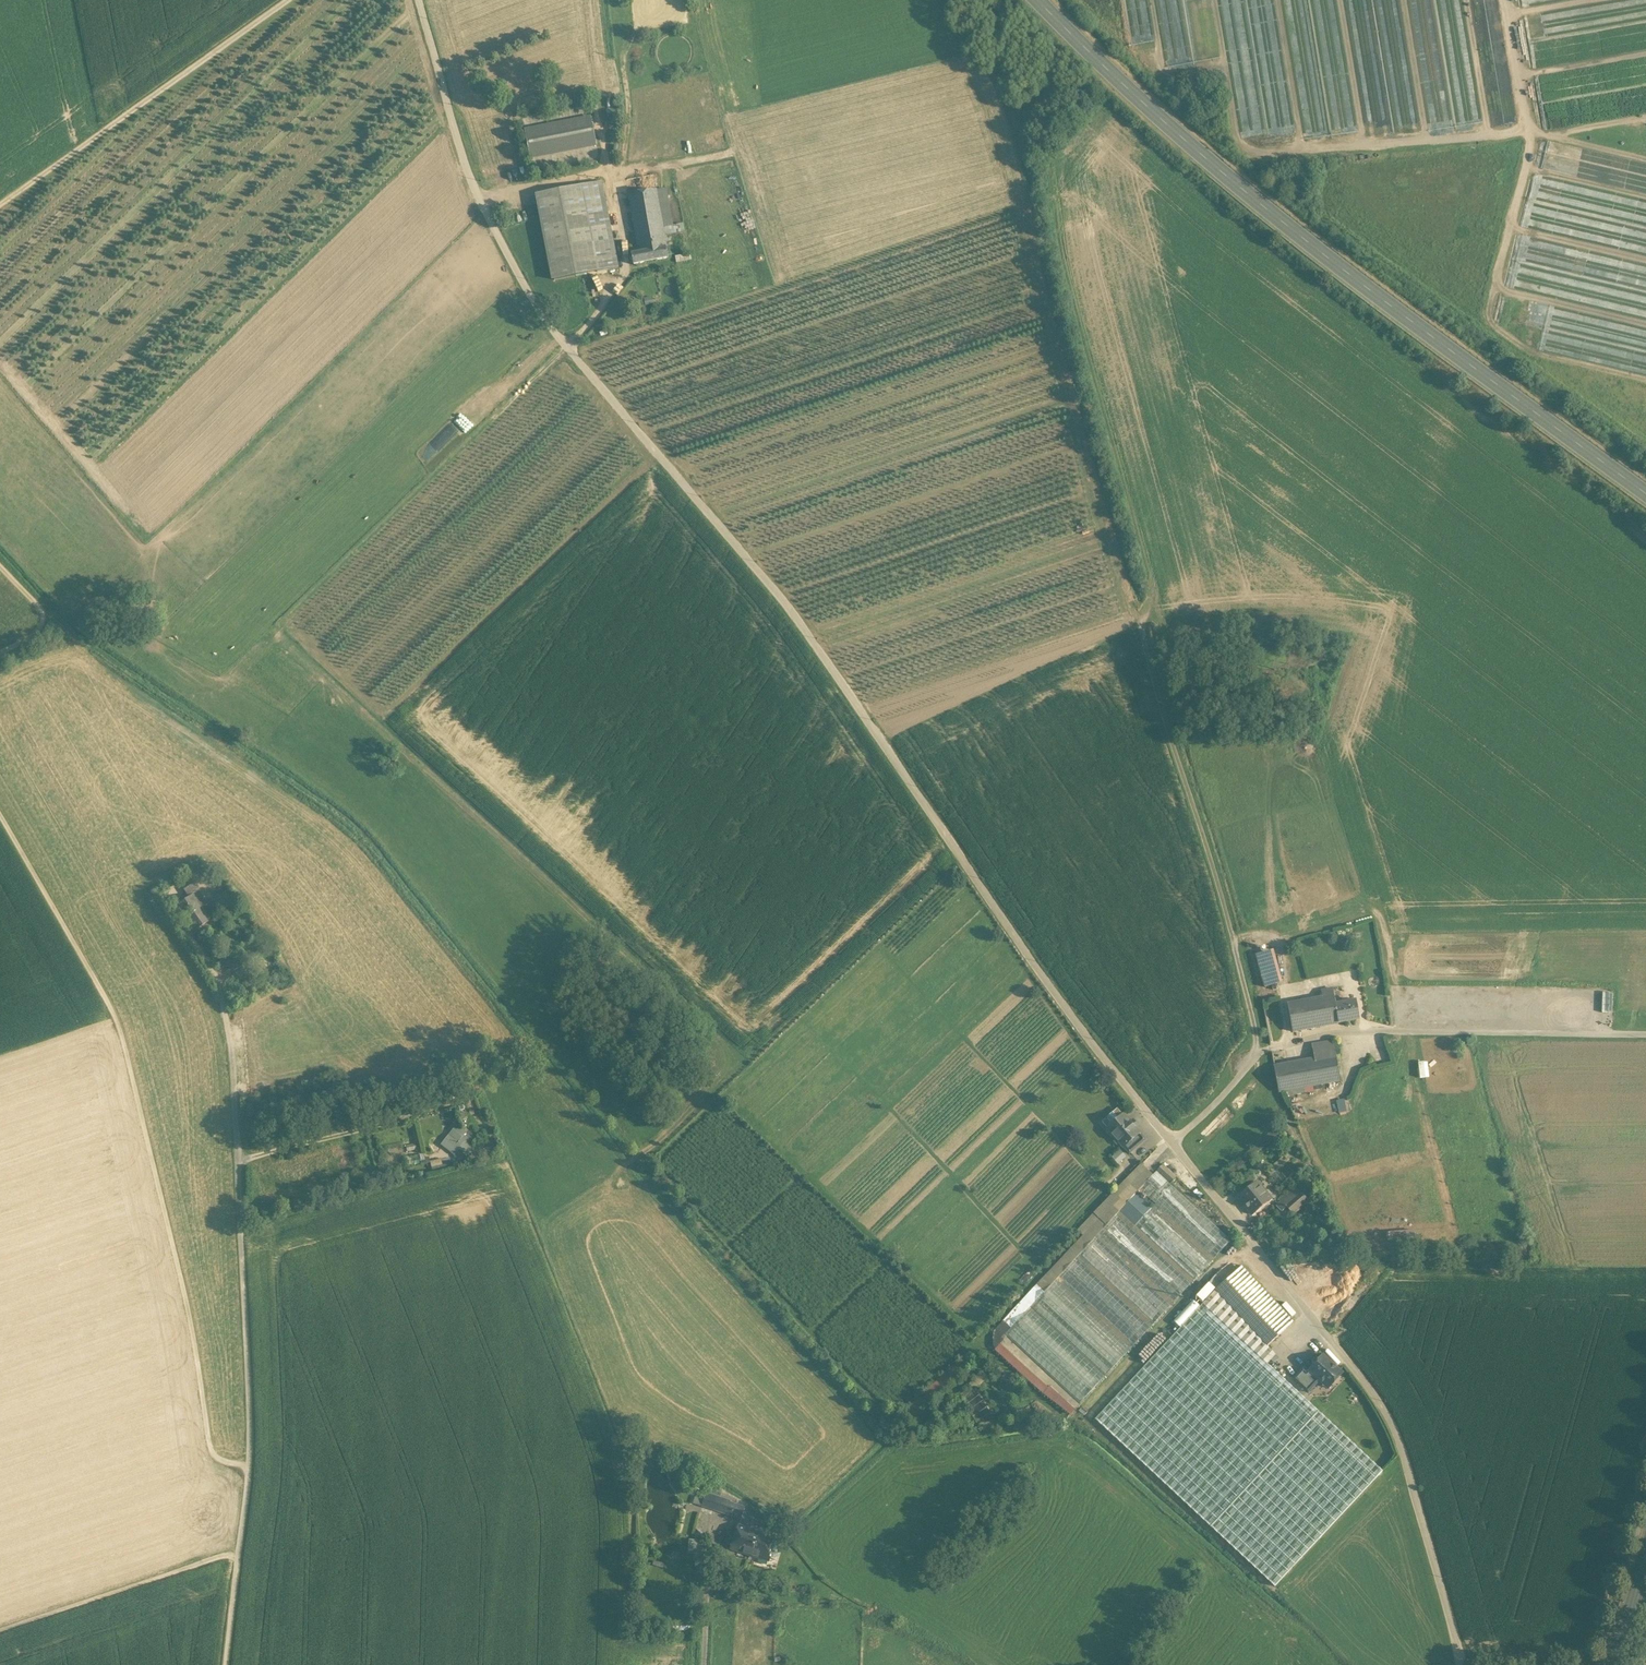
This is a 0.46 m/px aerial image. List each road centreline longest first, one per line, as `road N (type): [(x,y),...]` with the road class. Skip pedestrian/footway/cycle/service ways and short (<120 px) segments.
road 1 (residential): [(1469,1664),(1409,1447),(1378,1383),(1172,1144),(843,667),(567,342),(487,204),(422,0)]
road 2 (track): [(1266,1058),(1238,937),(1142,630),(1155,606),(1151,583),(1063,213),(1057,154)]
road 3 (primary): [(1038,0),(1284,225),(1645,496)]
road 4 (track): [(253,1453),(219,1453),(190,1298),(118,1002),(0,798)]
road 5 (track): [(227,1664),(253,1453),(238,1057),(208,955)]
road 6 (track): [(1227,0),(1227,119),(1242,153),(1267,163),(1530,151)]
road 7 (track): [(284,643),(576,353)]
road 8 (track): [(0,205),(293,0)]
road 9 (track): [(1315,1306),(1383,1275),(1645,1273)]
road 10 (track): [(1507,0),(1530,151),(1477,320)]
road 11 (track): [(238,1556),(0,1631)]
road 12 (track): [(243,1162),(444,1111)]
road 13 (track): [(0,656),(35,636),(44,606),(0,563)]

